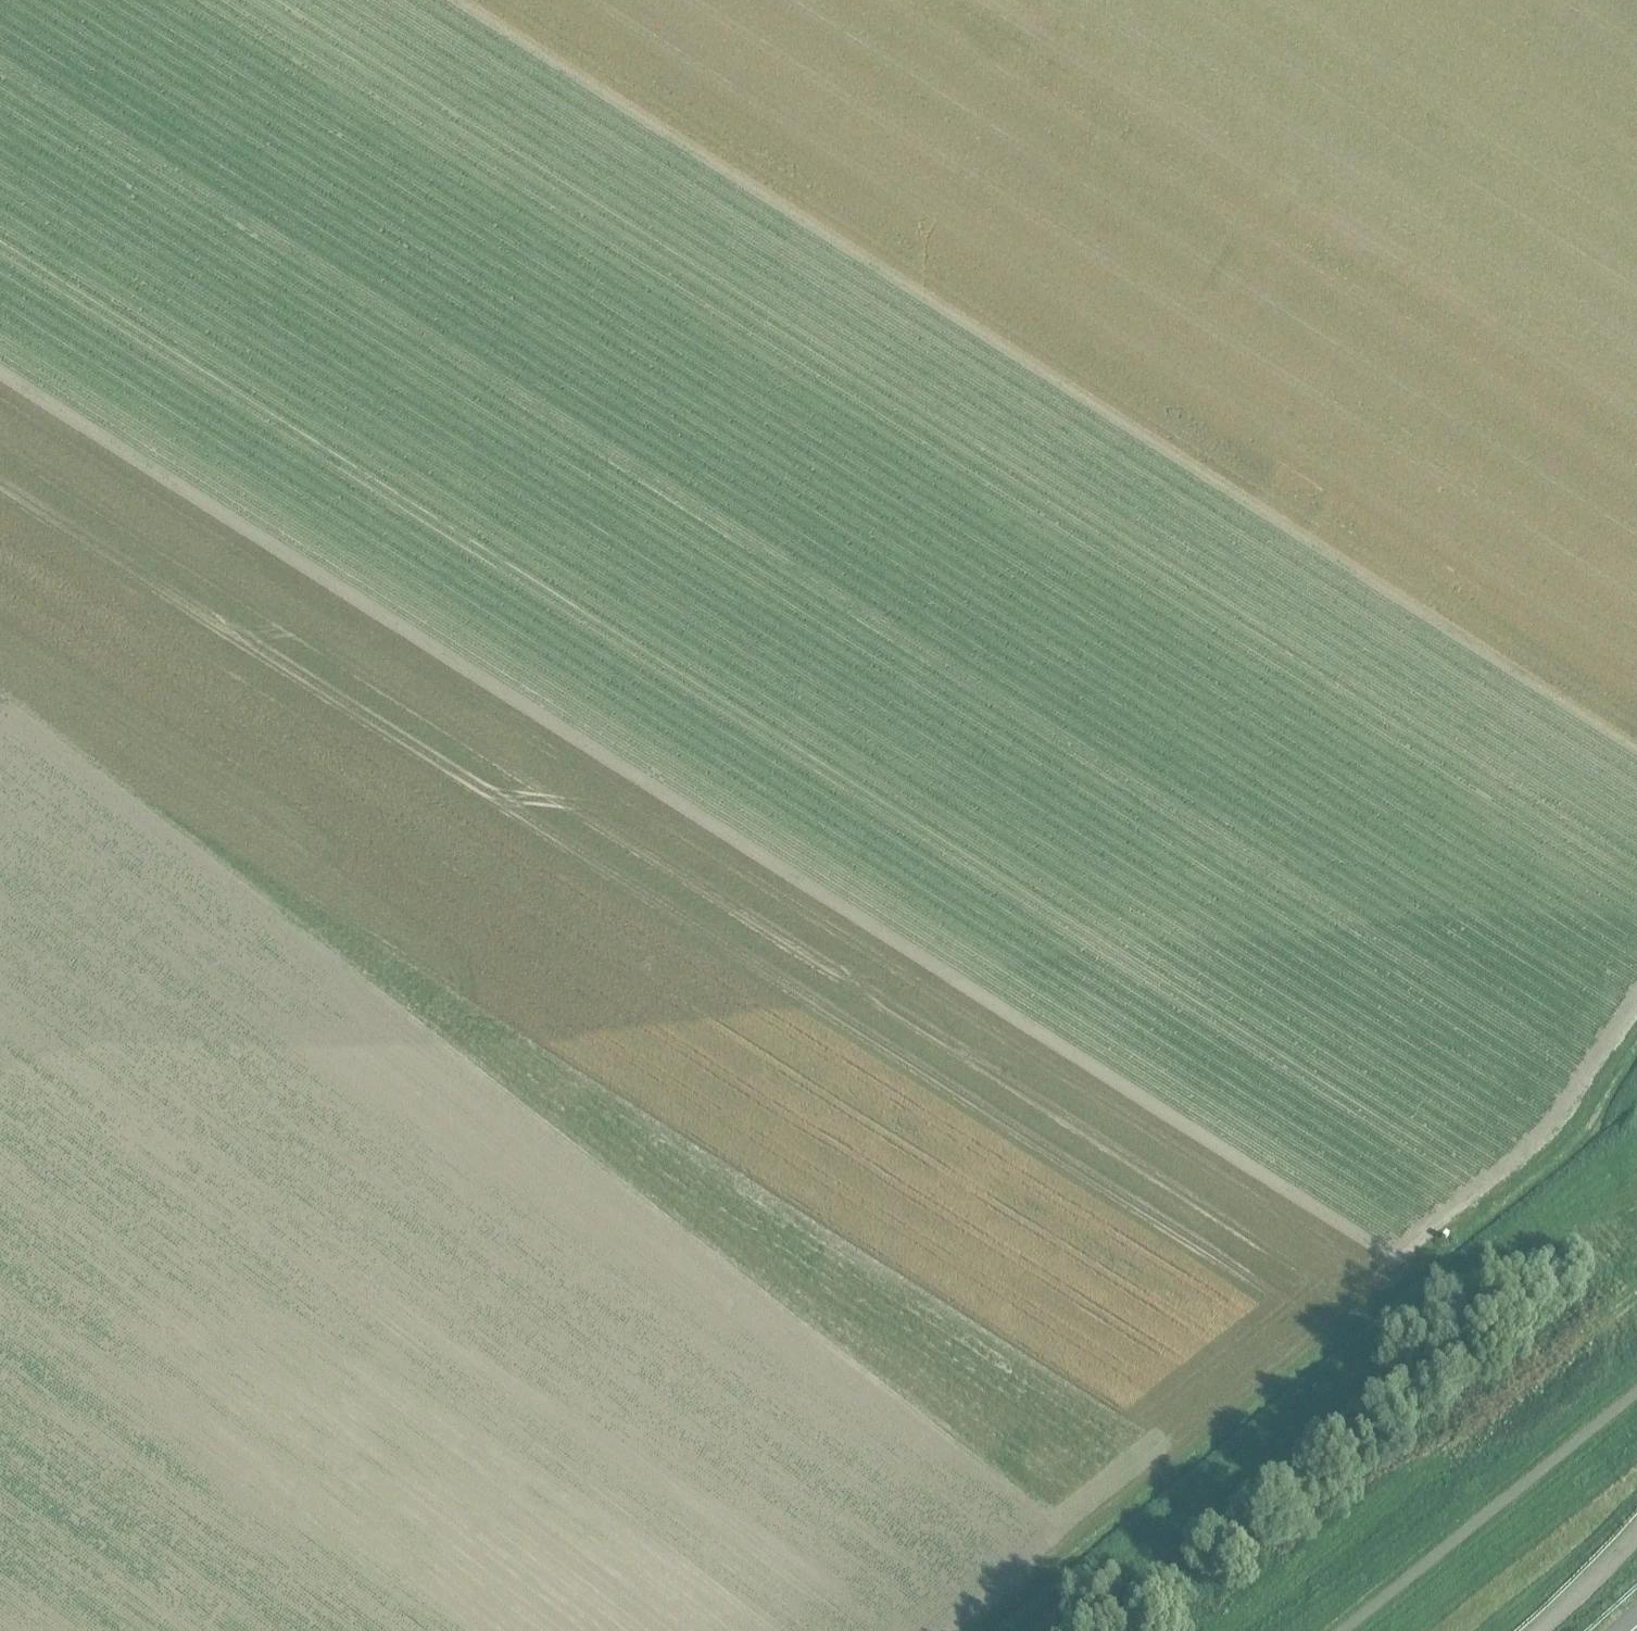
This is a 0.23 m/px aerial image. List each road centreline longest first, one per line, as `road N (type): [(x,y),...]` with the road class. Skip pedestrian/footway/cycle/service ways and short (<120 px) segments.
road 1 (unclassified): [(1636,1528),(1542,1630)]

